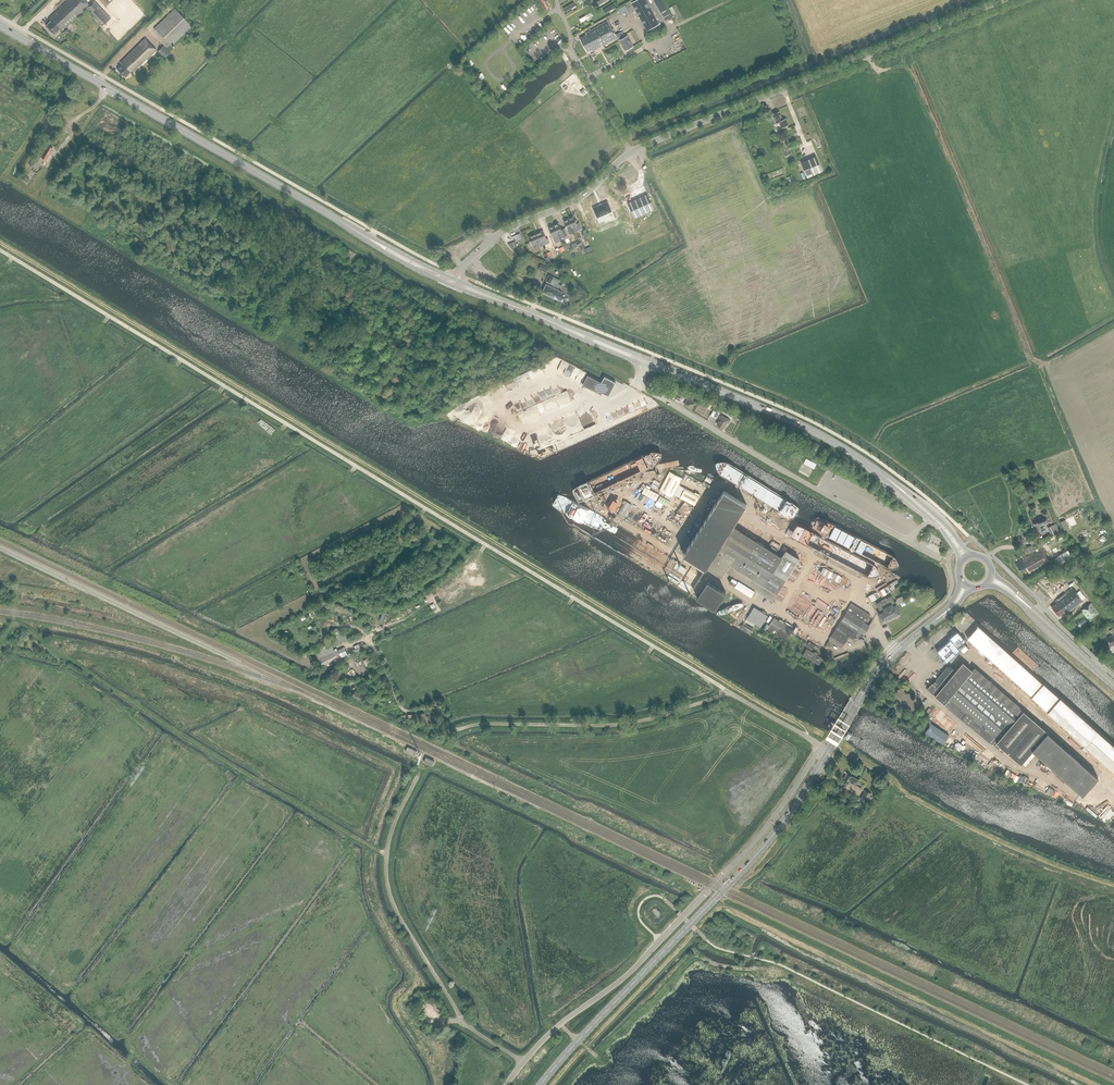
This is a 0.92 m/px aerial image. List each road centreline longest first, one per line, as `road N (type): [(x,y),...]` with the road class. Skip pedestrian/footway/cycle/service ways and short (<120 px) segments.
road 1 (unclassified): [(728,691),(0,250)]
road 2 (unclassified): [(452,283),(496,236),(586,194),(644,145),(1001,0)]
road 3 (secondary): [(452,283),(0,26)]
road 4 (track): [(386,855),(180,734),(28,632),(15,624),(9,633)]
road 5 (secondary): [(541,1084),(766,845),(827,754)]
road 6 (unclassified): [(522,1063),(620,981),(732,865),(820,748)]
road 7 (unclassified): [(522,1063),(463,1021),(390,895),(391,832),(421,767)]
road 8 (unclassified): [(637,386),(908,542)]
road 9 (secondary): [(901,490),(789,419),(647,363)]
road 10 (unclassified): [(728,691),(627,724),(459,728)]
road 11 (secondary): [(647,363),(452,283)]
road 12 (secondary): [(827,754),(885,664),(946,613)]
road 13 (secondary): [(1113,685),(1021,600)]

